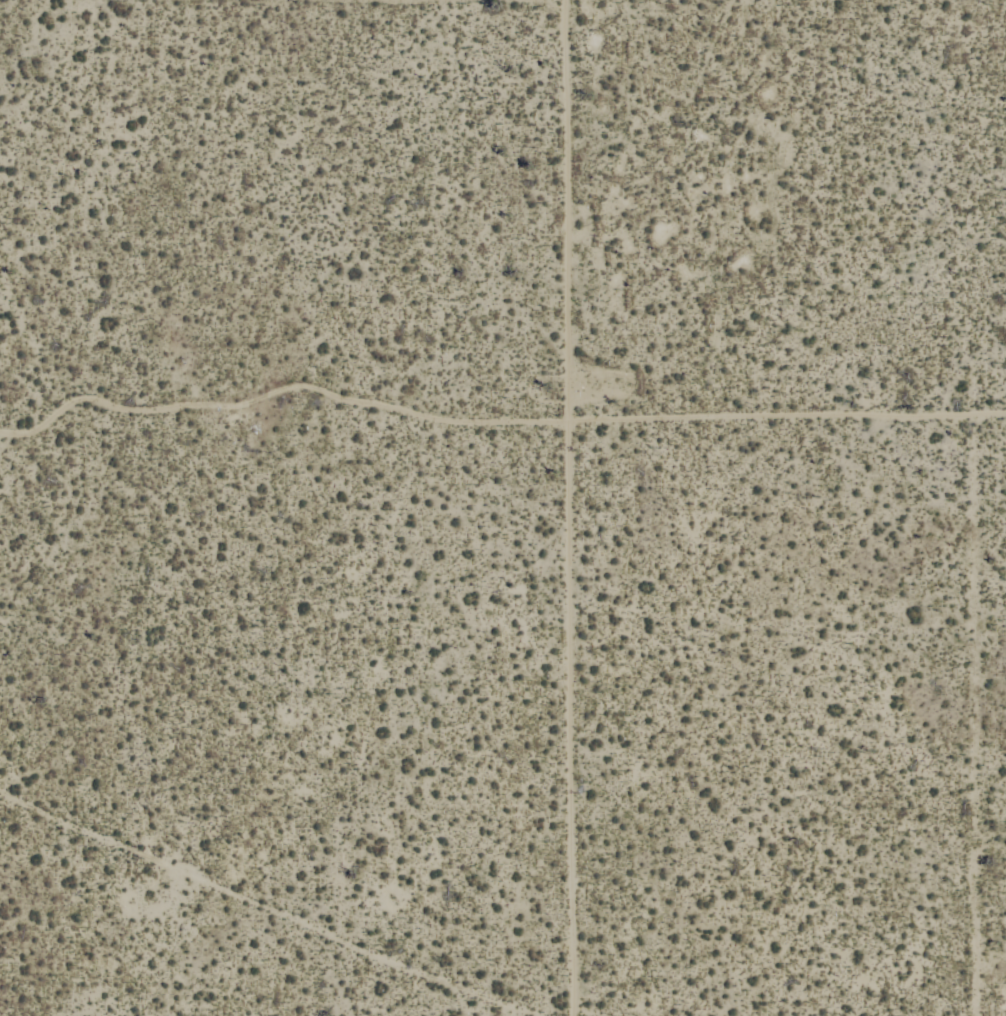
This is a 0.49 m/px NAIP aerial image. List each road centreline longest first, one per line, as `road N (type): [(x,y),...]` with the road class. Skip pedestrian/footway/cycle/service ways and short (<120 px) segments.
road 1 (residential): [(587,1015),(560,0)]
road 2 (track): [(569,456),(380,455)]

